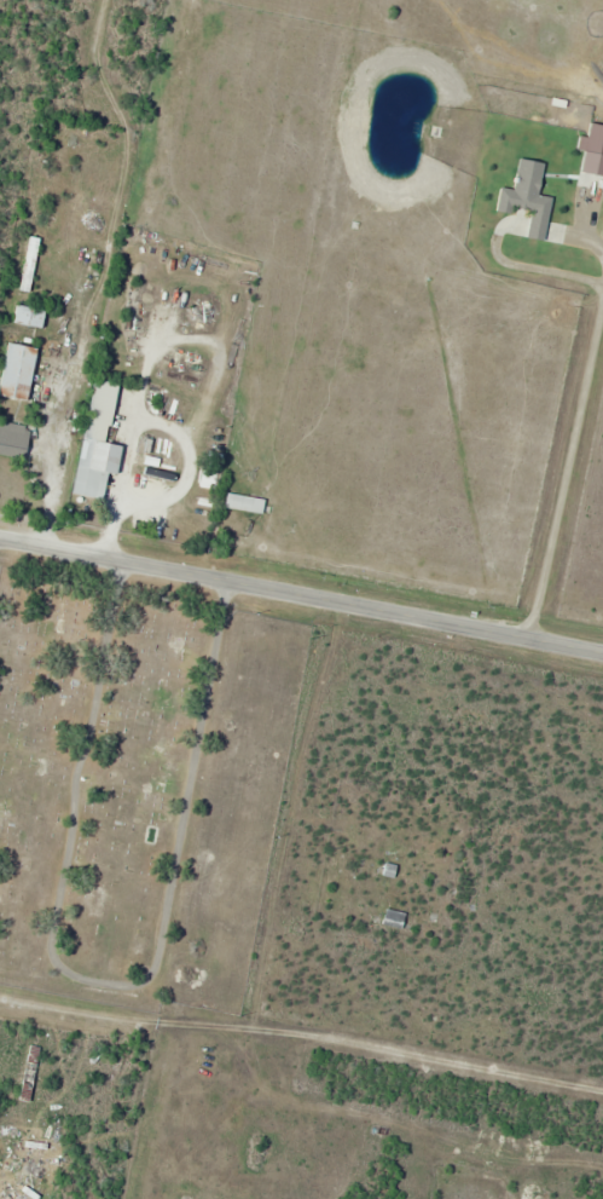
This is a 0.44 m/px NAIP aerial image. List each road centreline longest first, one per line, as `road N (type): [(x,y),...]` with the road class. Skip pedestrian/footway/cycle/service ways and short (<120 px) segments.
road 1 (residential): [(51,549),(147,0)]
road 2 (tertiary): [(602,654),(230,583)]
road 3 (tertiary): [(230,583),(0,539)]
road 4 (residential): [(146,1033),(0,1006)]

